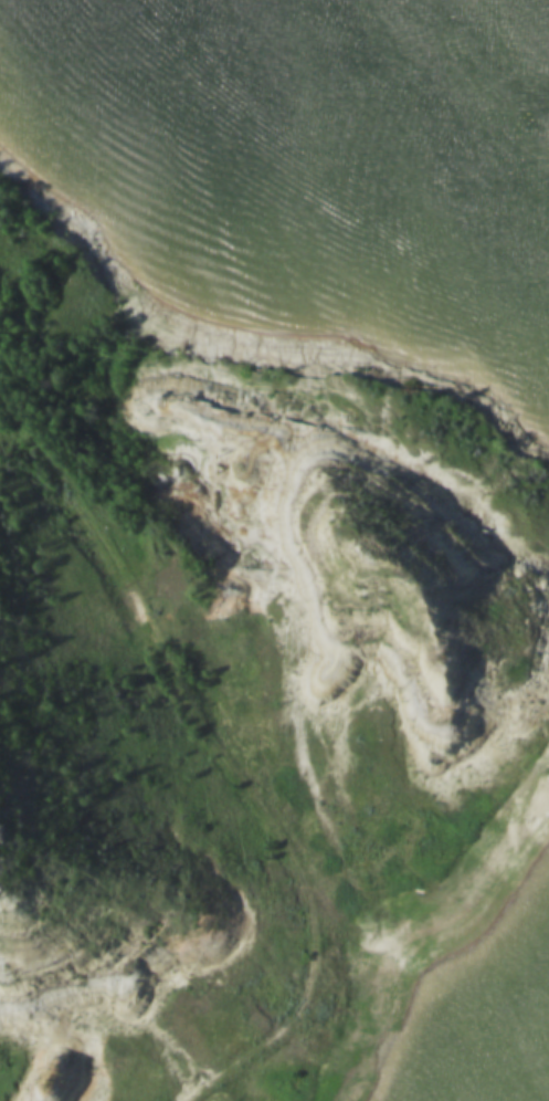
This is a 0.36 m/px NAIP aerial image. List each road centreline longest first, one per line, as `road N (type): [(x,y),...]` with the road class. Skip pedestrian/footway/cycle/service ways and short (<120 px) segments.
road 1 (track): [(0,395),(125,572),(177,684),(226,764),(287,836),(346,939),(374,962)]
road 2 (track): [(0,32),(40,112),(217,259),(412,311),(548,396)]
road 3 (track): [(548,854),(527,898),(443,961),(372,1100)]
road 4 (track): [(418,999),(374,962),(268,1051),(182,1100)]
road 5 (track): [(452,1100),(522,1047),(548,1015)]

